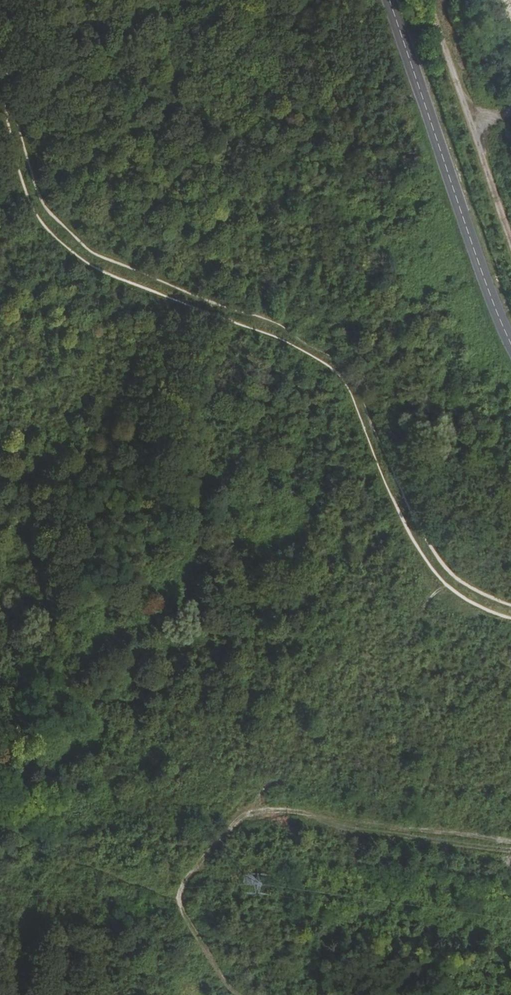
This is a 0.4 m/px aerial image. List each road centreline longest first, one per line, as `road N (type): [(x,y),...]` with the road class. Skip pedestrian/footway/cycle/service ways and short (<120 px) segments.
road 1 (track): [(0,461),(77,580),(510,762)]
road 2 (tertiary): [(383,0),(510,350)]

